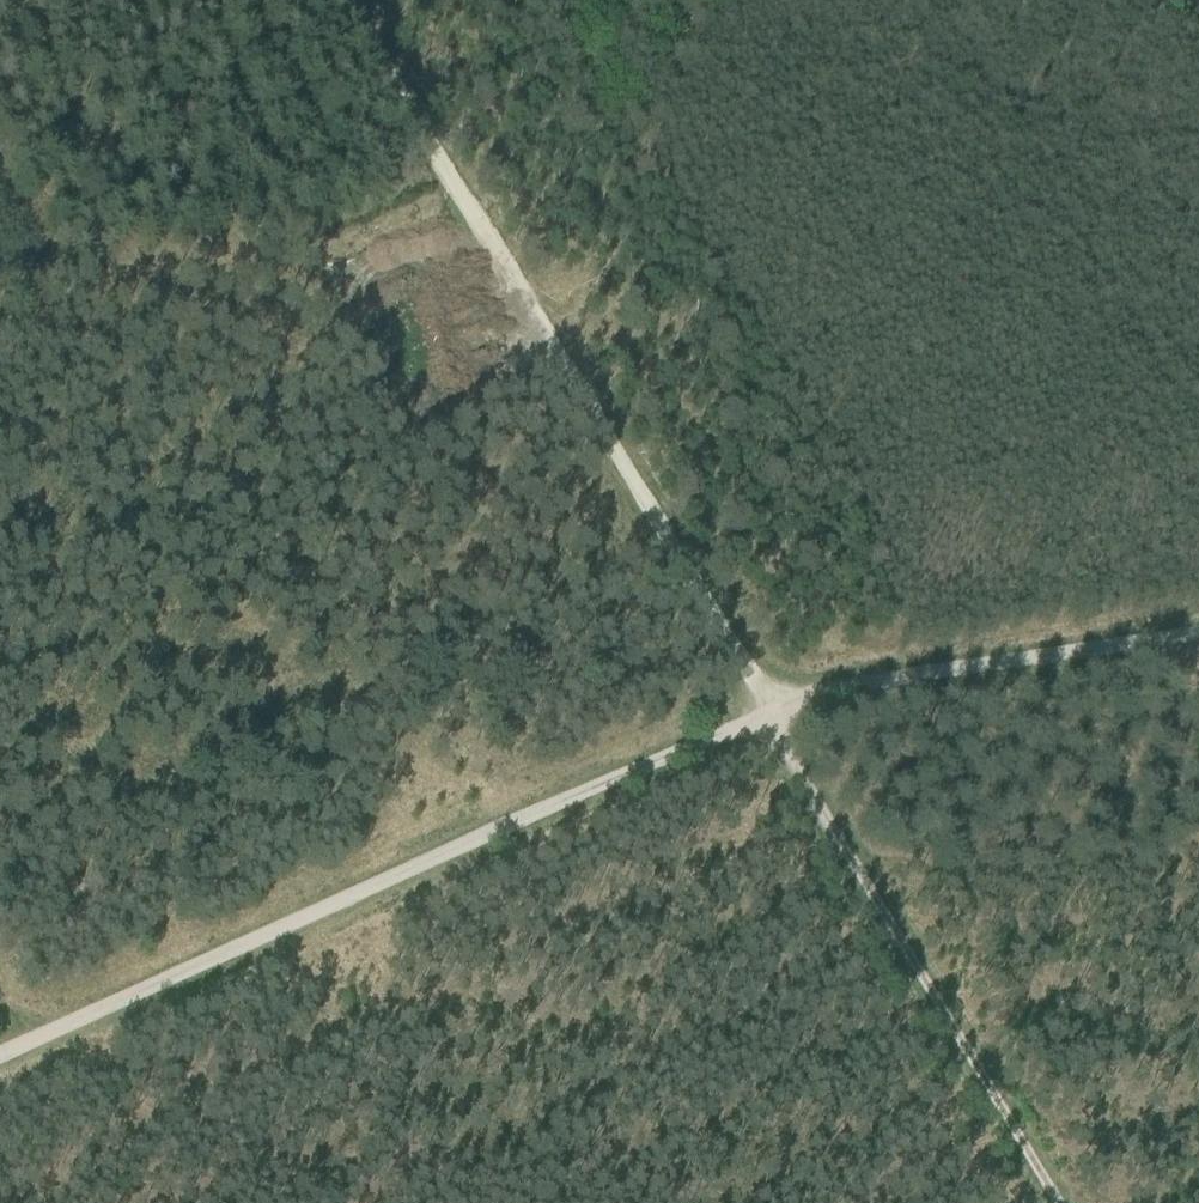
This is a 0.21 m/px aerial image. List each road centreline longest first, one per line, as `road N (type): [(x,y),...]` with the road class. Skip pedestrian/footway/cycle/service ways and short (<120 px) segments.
road 1 (track): [(324,0),(1052,1202)]
road 2 (track): [(0,1049),(603,782),(935,659),(1198,625)]

